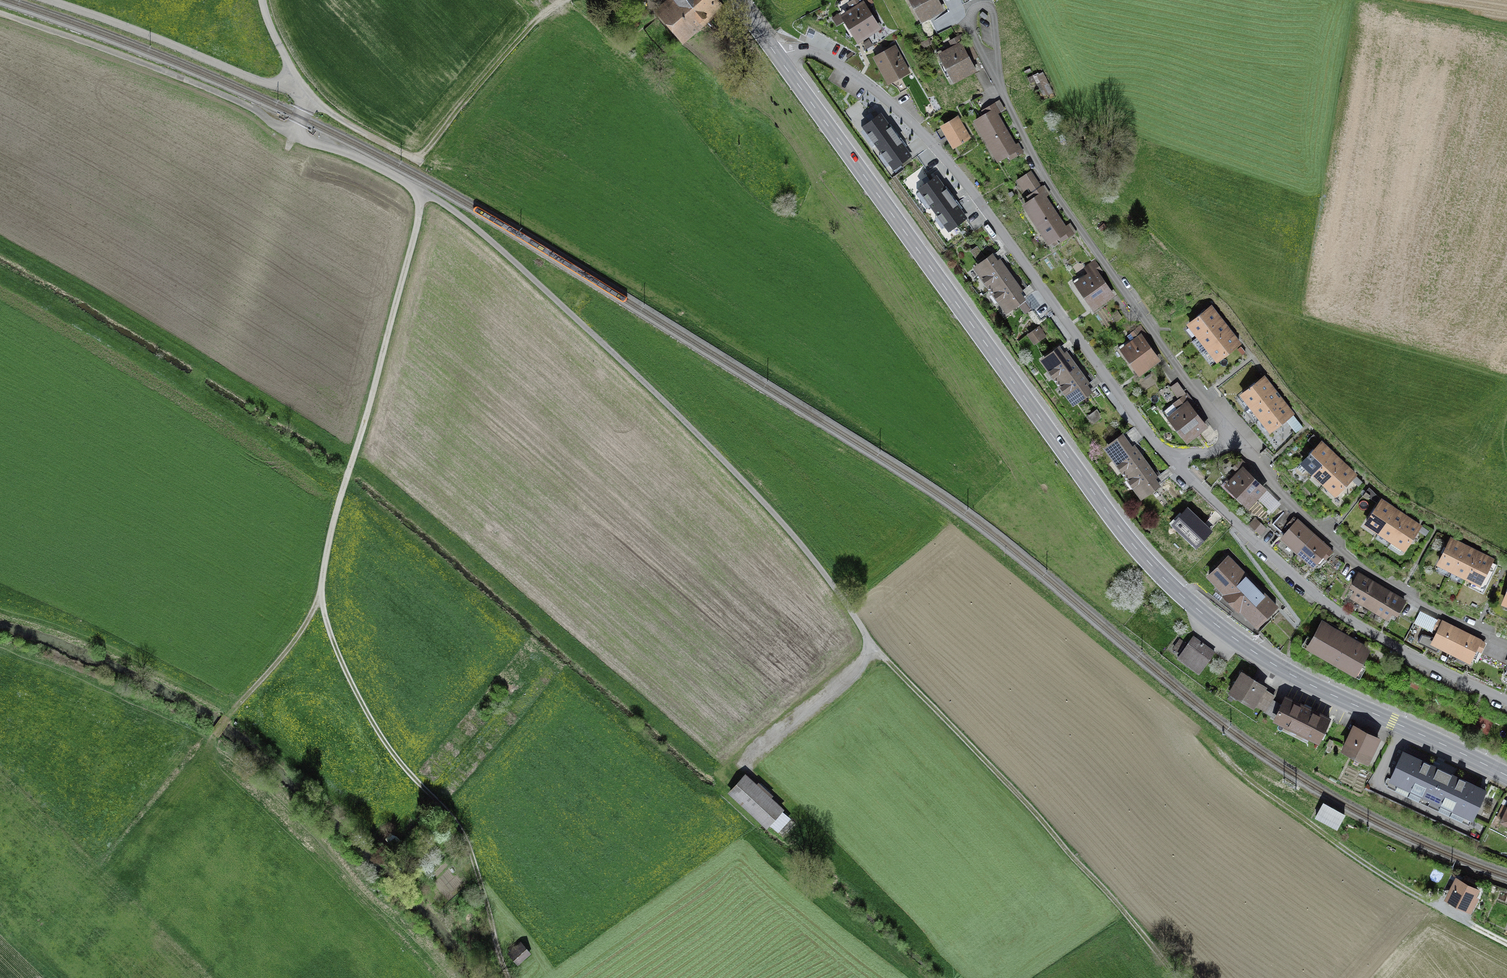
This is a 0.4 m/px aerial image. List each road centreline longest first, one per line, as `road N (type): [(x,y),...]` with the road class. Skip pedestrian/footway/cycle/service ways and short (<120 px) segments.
road 1 (secondary): [(1506,777),(1304,681),(1174,589),(1109,517),(778,58)]
road 2 (track): [(421,194),(485,239),(696,435),(803,551),(863,634),(867,659),(744,769)]
road 3 (residential): [(778,58),(808,50),(838,64),(922,134),(1166,454)]
road 4 (track): [(871,652),(1039,822),(1173,977)]
road 5 (residential): [(998,81),(1058,199),(1235,438)]
road 6 (track): [(322,602),(376,730),(464,839),(509,977)]
road 7 (residential): [(1166,454),(1338,612),(1506,700)]
road 8 (track): [(421,194),(335,522),(322,602)]
road 9 (residential): [(1235,438),(1354,562),(1506,645)]
road 10 (track): [(322,602),(284,659),(106,867)]
road 11 (track): [(305,96),(42,0)]
road 12 (track): [(256,115),(0,17)]
road 13 (track): [(1506,942),(1304,822)]
road 14 (track): [(256,115),(421,194)]
road 15 (residential): [(998,81),(994,16),(980,6),(972,31),(987,62)]
road 16 (track): [(305,96),(423,167)]

